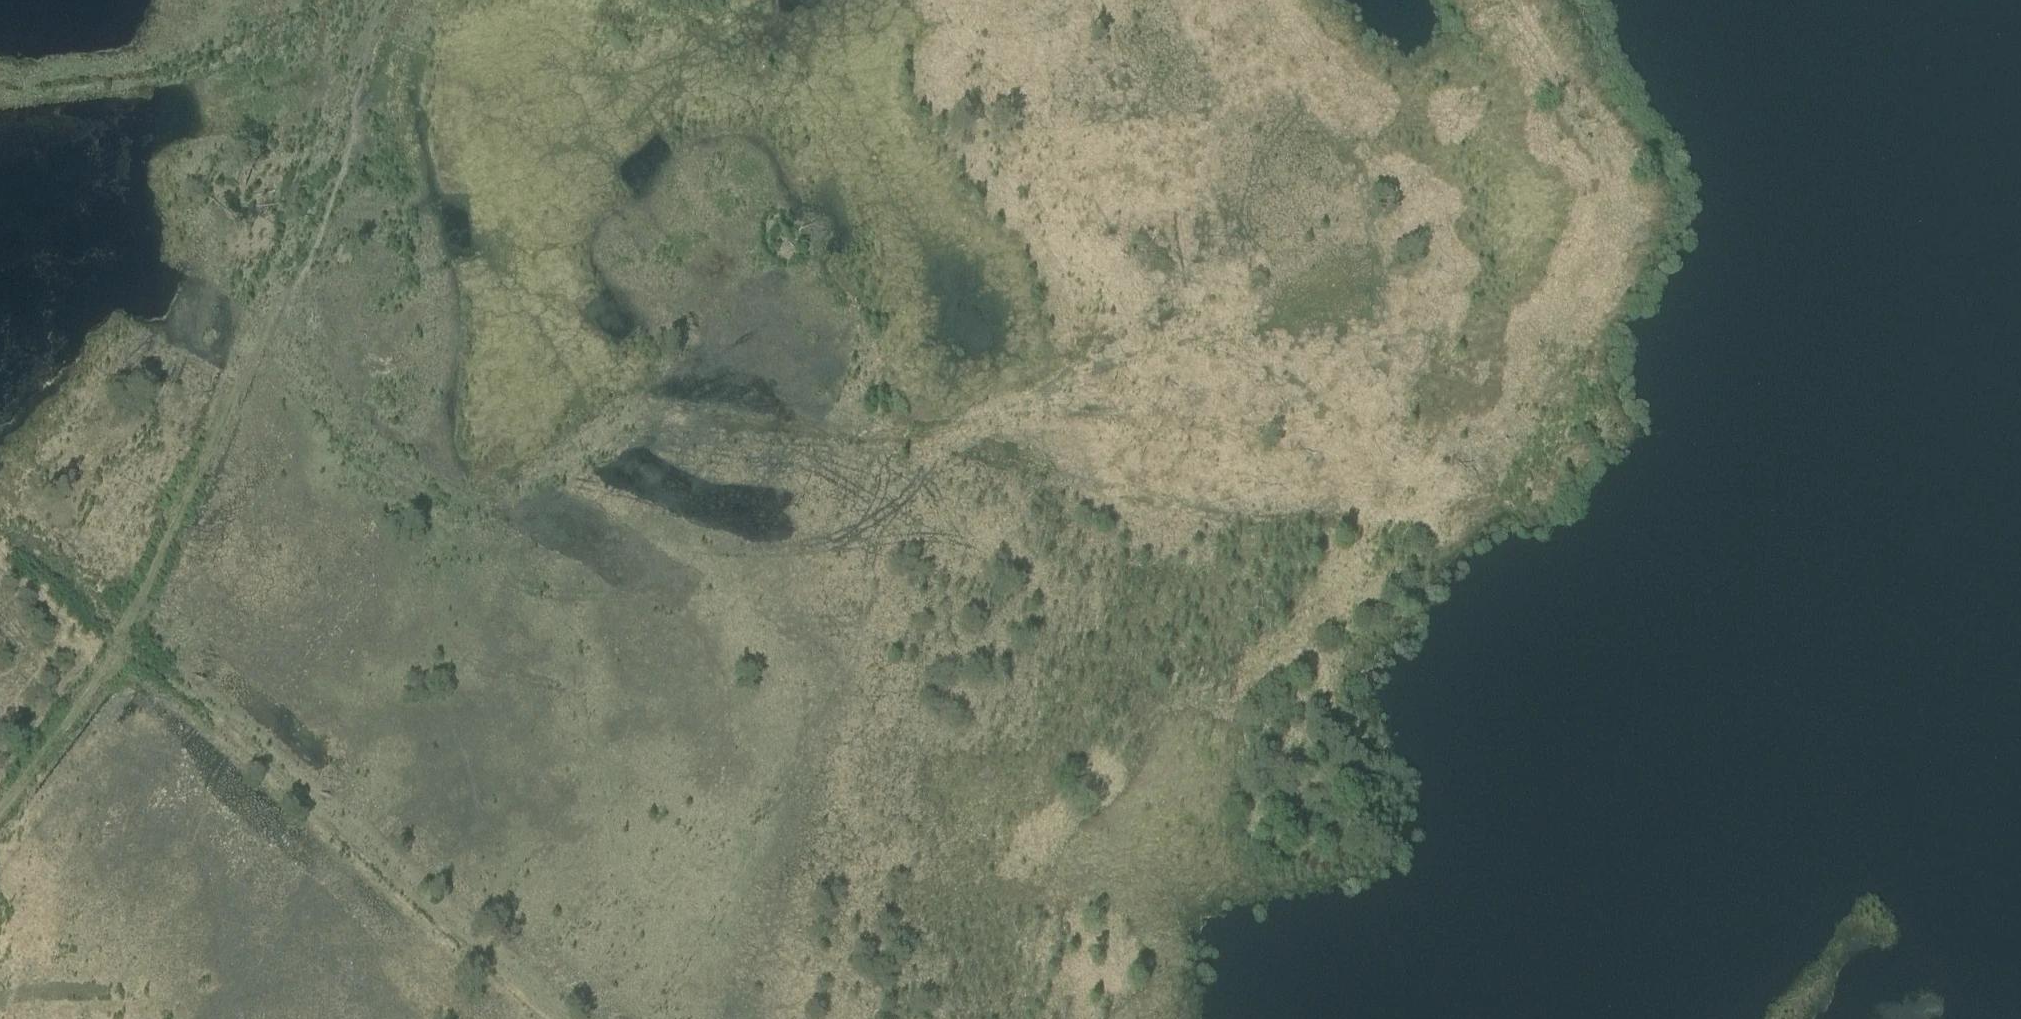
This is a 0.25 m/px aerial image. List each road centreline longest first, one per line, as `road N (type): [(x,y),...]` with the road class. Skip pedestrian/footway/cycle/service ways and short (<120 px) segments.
road 1 (track): [(0,822),(120,664)]

